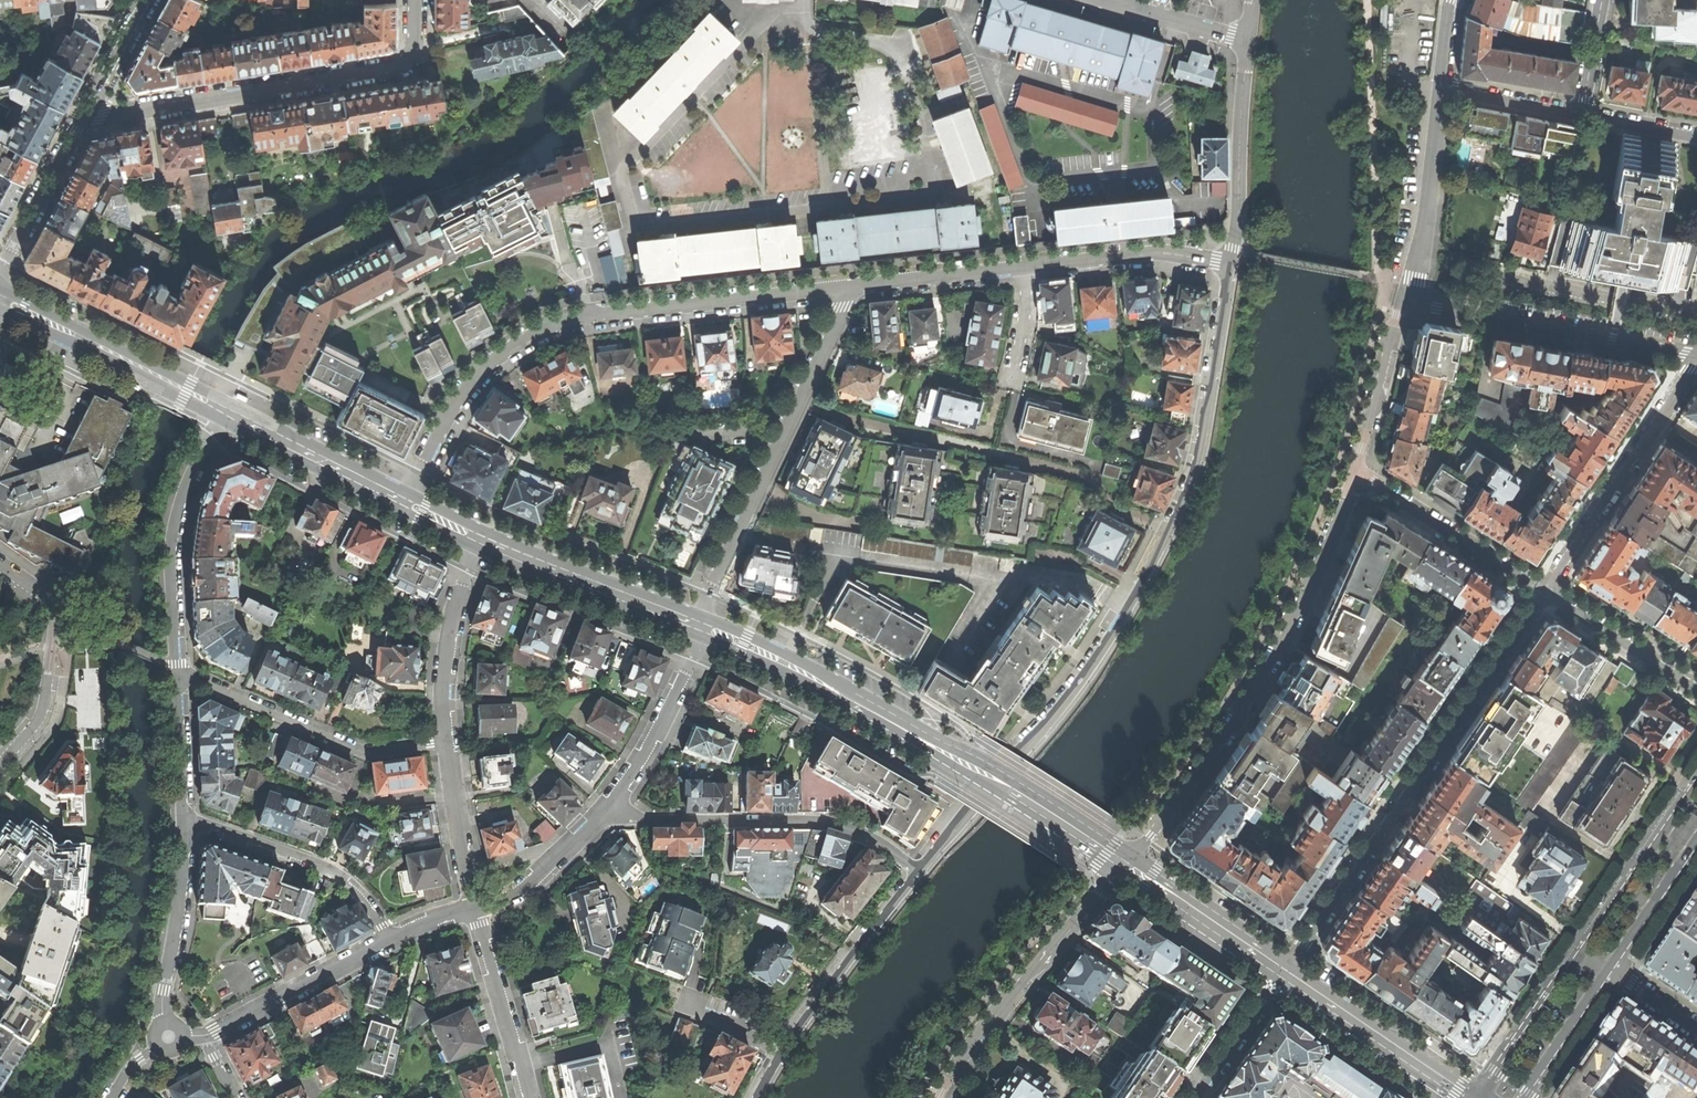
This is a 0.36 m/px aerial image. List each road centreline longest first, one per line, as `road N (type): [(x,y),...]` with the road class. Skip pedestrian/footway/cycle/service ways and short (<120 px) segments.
road 1 (unclassified): [(1229,264),(1200,456),(1142,588),(1071,702),(920,872)]
road 2 (residential): [(406,502),(465,390),(500,354),(541,330),(605,312),(853,285)]
road 3 (secondary): [(1124,866),(959,760),(808,674),(707,629)]
road 4 (residential): [(1283,972),(1547,590)]
road 5 (residential): [(1124,866),(1196,778),(1286,638),(1356,471)]
road 6 (residential): [(82,119),(402,67),(413,52),(415,0)]
road 7 (secondary): [(1696,778),(1476,1097)]
road 8 (residential): [(696,624),(853,285)]
road 9 (residential): [(920,872),(836,824),(655,820),(607,807)]
road 10 (residential): [(936,1097),(998,1011),(1124,866)]
road 11 (residential): [(1406,303),(1696,354)]
road 12 (residential): [(450,742),(363,752),(176,672)]
road 13 (residential): [(224,410),(174,528),(176,672)]
road 14 (residential): [(1547,590),(1696,364)]
road 15 (residential): [(390,939),(334,871),(183,815)]
road 16 (secondary): [(224,410),(7,304)]
road 17 (residential): [(0,765),(43,706),(54,629),(45,600),(0,568)]
road 18 (secondary): [(696,624),(480,539)]
road 19 (residential): [(1356,471),(1547,590)]
road 20 (secondary): [(1469,1097),(1283,972)]
road 21 (unclassified): [(920,872),(784,1049)]
road 22 (residential): [(183,815),(162,1002),(169,1036)]
road 23 (unclassified): [(1247,43),(1229,264)]
road 24 (residential): [(1444,88),(1417,281),(1406,303)]
road 25 (residential): [(1696,316),(1486,275)]
road 26 (residential): [(203,1036),(390,939)]
road 27 (residential): [(450,742),(452,634),(480,539)]
road 28 (residential): [(607,807),(653,738),(707,629)]
road 29 (secondary): [(406,502),(224,410)]
road 30 (residential): [(1029,265),(1157,253),(1229,264)]
road 31 (residential): [(528,1097),(476,907)]
road 32 (secondary): [(1283,972),(1124,866)]
road 33 (residential): [(1547,590),(1696,687)]
road 34 (residential): [(853,285),(1029,265)]
road 35 (residential): [(1356,471),(1406,303)]
road 36 (residential): [(82,119),(0,268)]
road 37 (residential): [(476,907),(528,886),(607,807)]
road 38 (residential): [(450,742),(476,907)]
road 39 (secondary): [(1528,1097),(1615,971)]
road 40 (residential): [(1196,1097),(1283,972)]
road 41 (unclassified): [(1104,0),(1247,43)]
road 42 (secondary): [(1615,971),(1696,850)]
road 43 (residential): [(176,672),(183,815)]
road 44 (residential): [(1444,88),(1582,116)]
road 45 (residential): [(143,0),(82,119)]
road 46 (residential): [(1029,265),(1011,384)]

